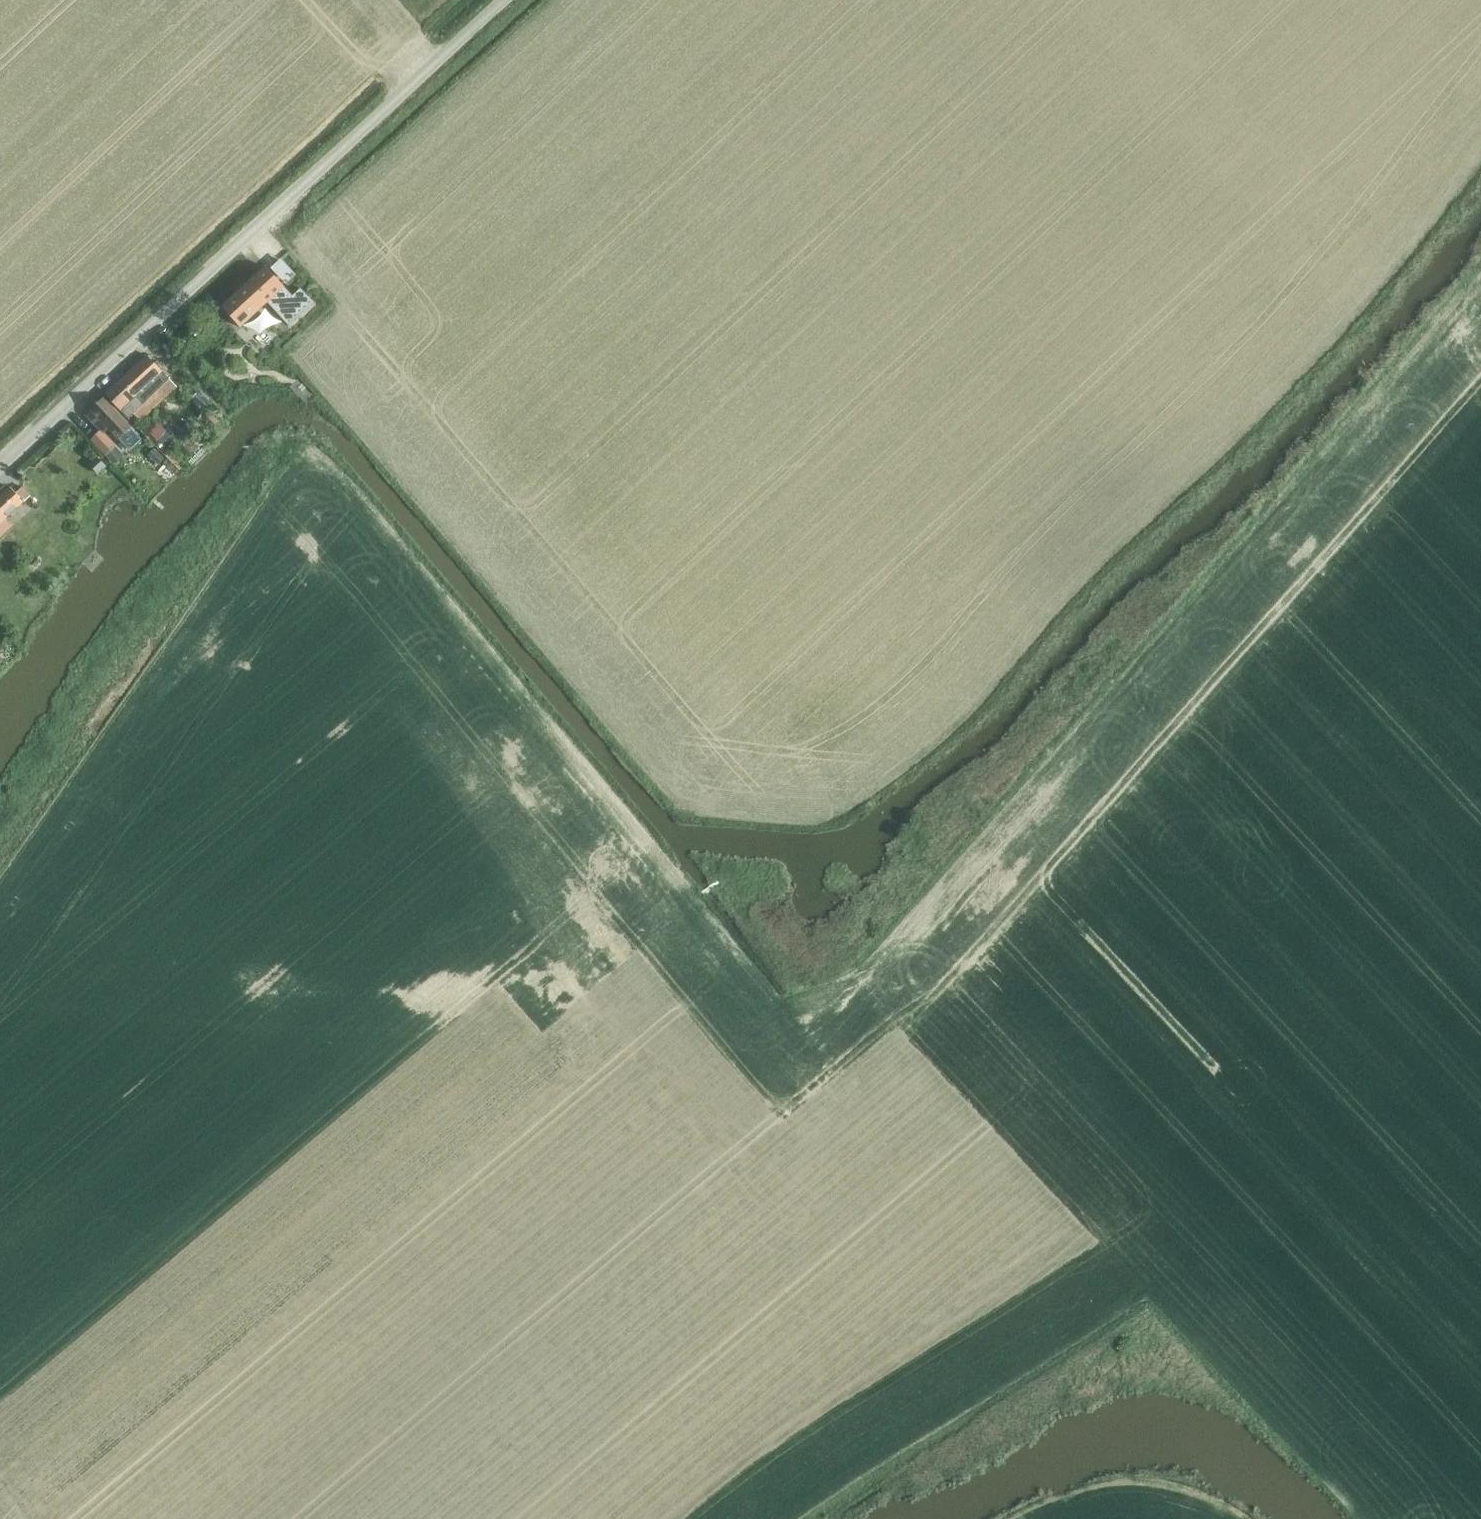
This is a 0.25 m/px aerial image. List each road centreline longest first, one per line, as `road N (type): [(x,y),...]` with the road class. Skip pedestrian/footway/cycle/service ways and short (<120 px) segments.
road 1 (unclassified): [(0,467),(503,0)]

